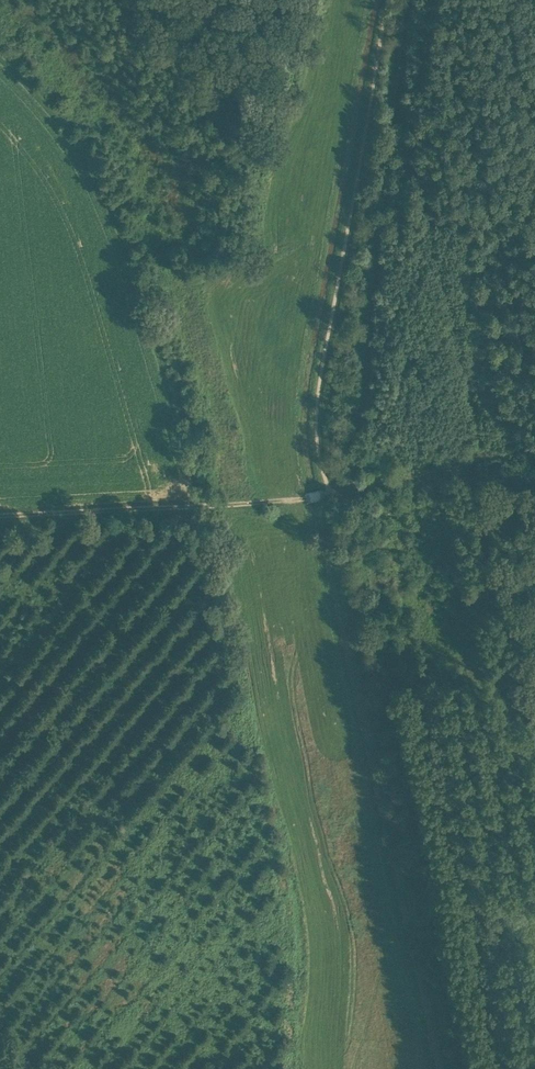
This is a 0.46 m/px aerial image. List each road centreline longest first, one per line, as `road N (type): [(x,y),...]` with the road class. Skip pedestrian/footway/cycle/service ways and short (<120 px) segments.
road 1 (track): [(385,0),(319,395),(318,447),(330,492)]
road 2 (track): [(0,515),(306,498)]
road 3 (track): [(534,444),(330,492)]

